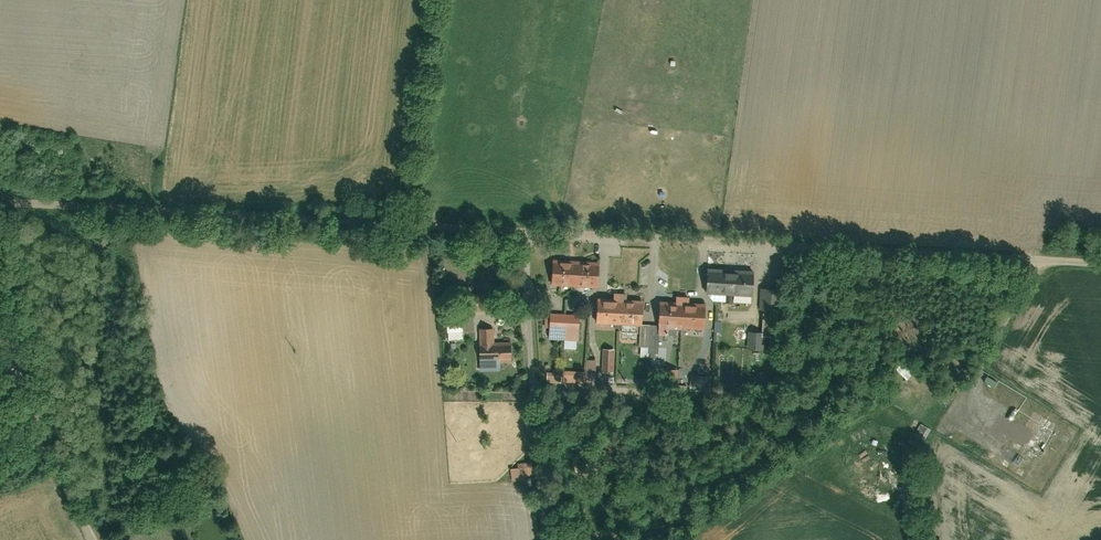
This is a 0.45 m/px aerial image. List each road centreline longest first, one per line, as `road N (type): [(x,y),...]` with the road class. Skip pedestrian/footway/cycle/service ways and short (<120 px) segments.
road 1 (residential): [(1100,267),(530,232)]
road 2 (residential): [(530,232),(0,199)]
road 3 (residential): [(530,232),(543,539)]
road 4 (residential): [(94,539),(0,339)]

